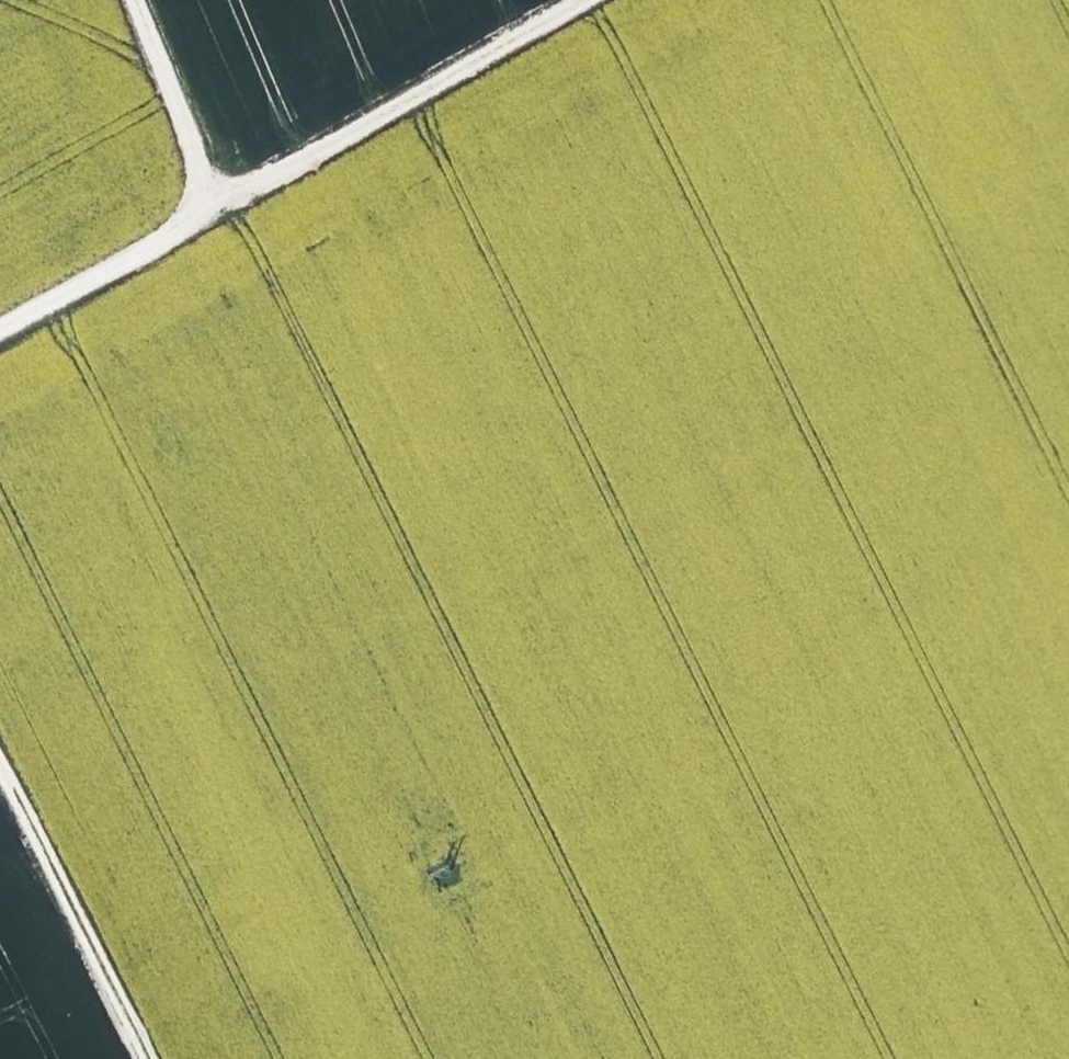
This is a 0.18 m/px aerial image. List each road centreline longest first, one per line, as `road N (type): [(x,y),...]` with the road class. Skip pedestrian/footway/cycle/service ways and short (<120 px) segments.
road 1 (track): [(577,0),(0,330)]
road 2 (track): [(0,786),(136,1058)]
road 3 (track): [(209,210),(122,0)]

